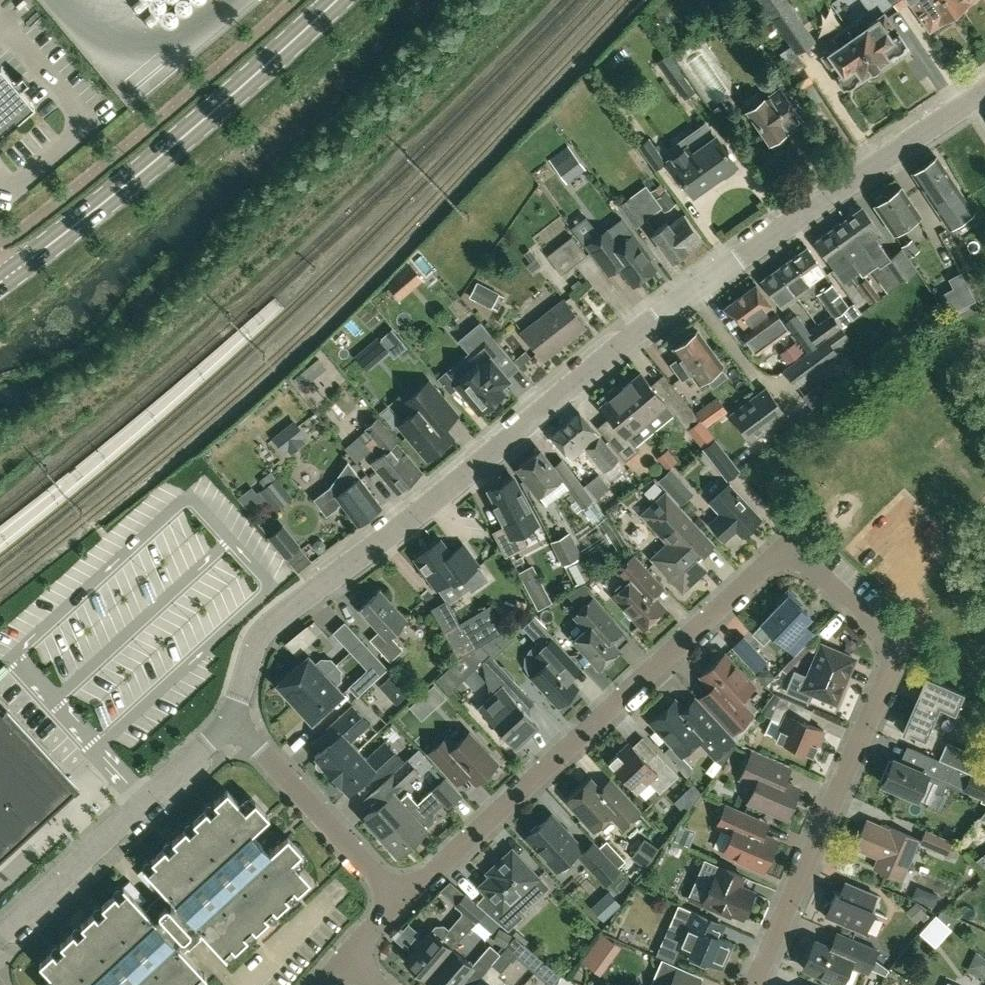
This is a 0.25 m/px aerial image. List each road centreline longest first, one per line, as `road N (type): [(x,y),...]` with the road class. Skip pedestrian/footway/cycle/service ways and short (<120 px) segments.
road 1 (residential): [(750,984),(888,677),(887,651),(873,624),(794,555),(770,562),(401,901)]
road 2 (residential): [(231,723),(255,648),(272,623),(660,310),(984,93)]
road 3 (primary): [(336,0),(146,168),(0,282)]
road 4 (residential): [(0,935),(231,723)]
road 5 (residential): [(401,901),(231,723)]

